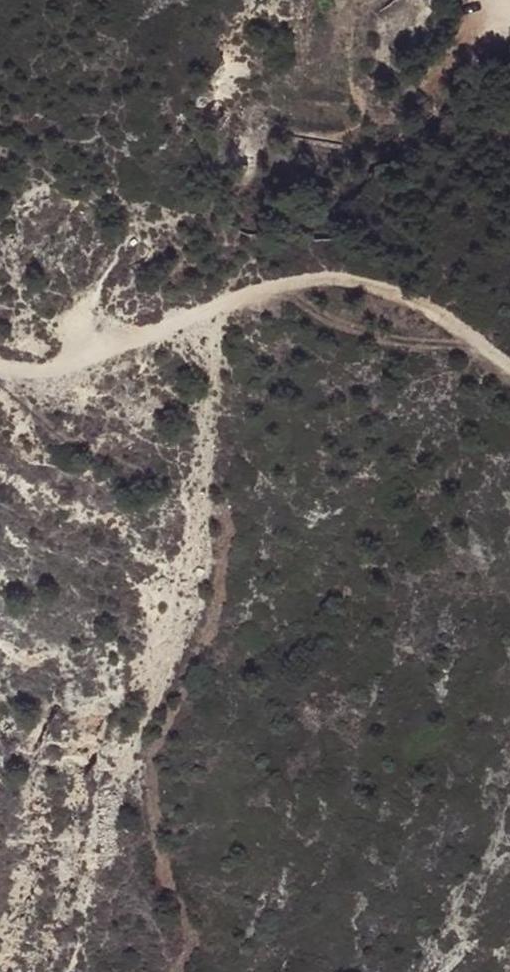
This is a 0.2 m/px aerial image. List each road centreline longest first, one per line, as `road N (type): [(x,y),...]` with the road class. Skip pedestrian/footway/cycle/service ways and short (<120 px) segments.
road 1 (track): [(0,366),(90,351),(274,286),(326,279),(378,283),(509,364)]

